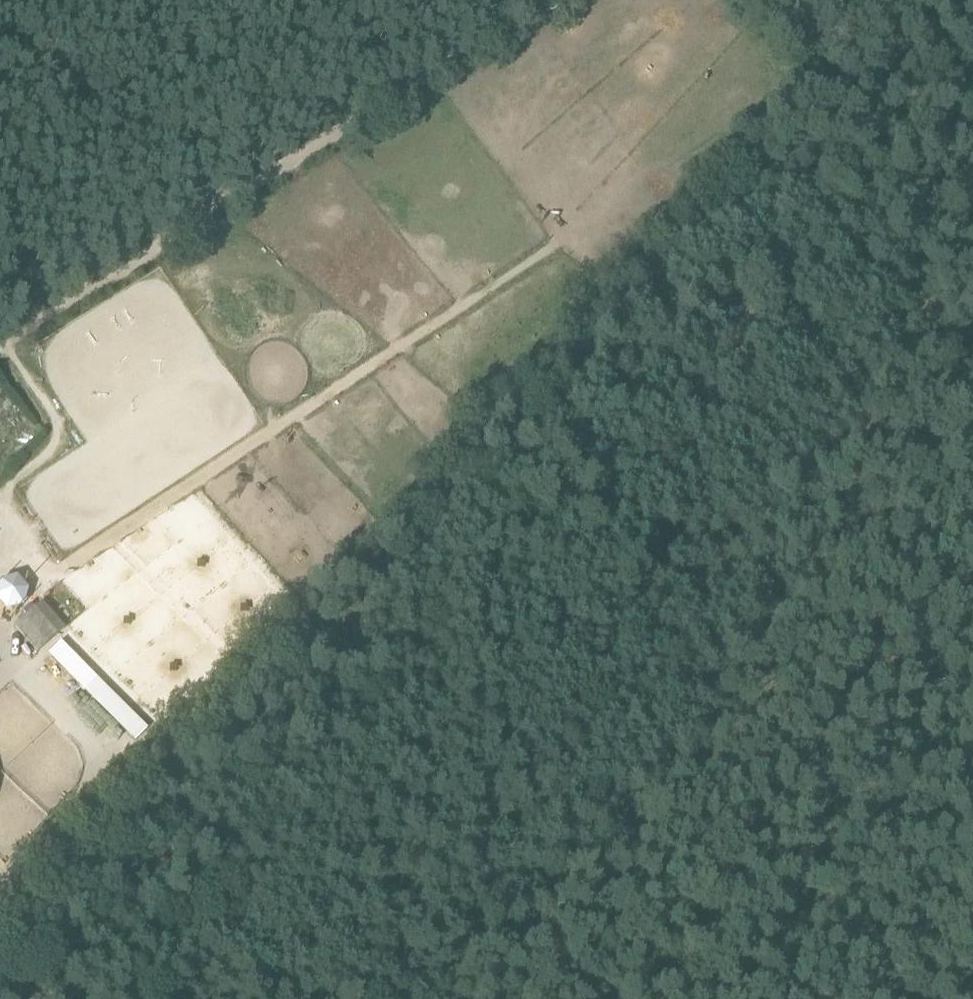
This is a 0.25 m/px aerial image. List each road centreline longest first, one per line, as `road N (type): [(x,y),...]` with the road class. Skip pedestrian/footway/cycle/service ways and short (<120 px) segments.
road 1 (track): [(0,345),(545,0)]

